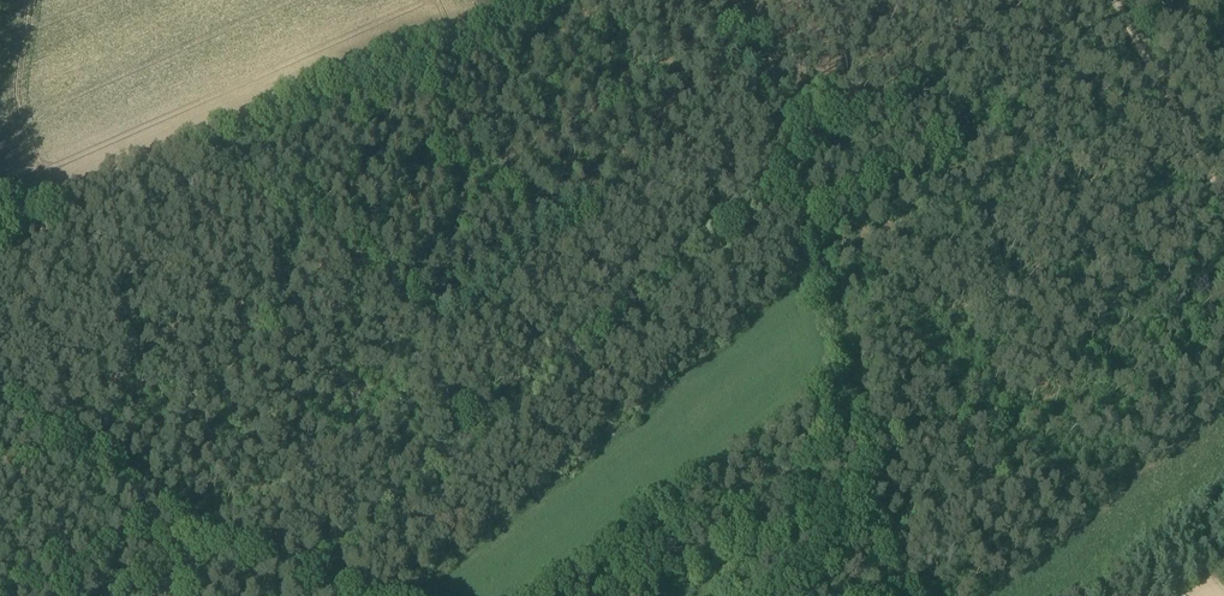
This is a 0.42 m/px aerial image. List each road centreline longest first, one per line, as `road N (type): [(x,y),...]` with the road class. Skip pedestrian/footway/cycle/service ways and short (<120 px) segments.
road 1 (track): [(0,401),(223,537)]
road 2 (track): [(1223,219),(1113,0)]
road 3 (track): [(381,595),(223,537)]

